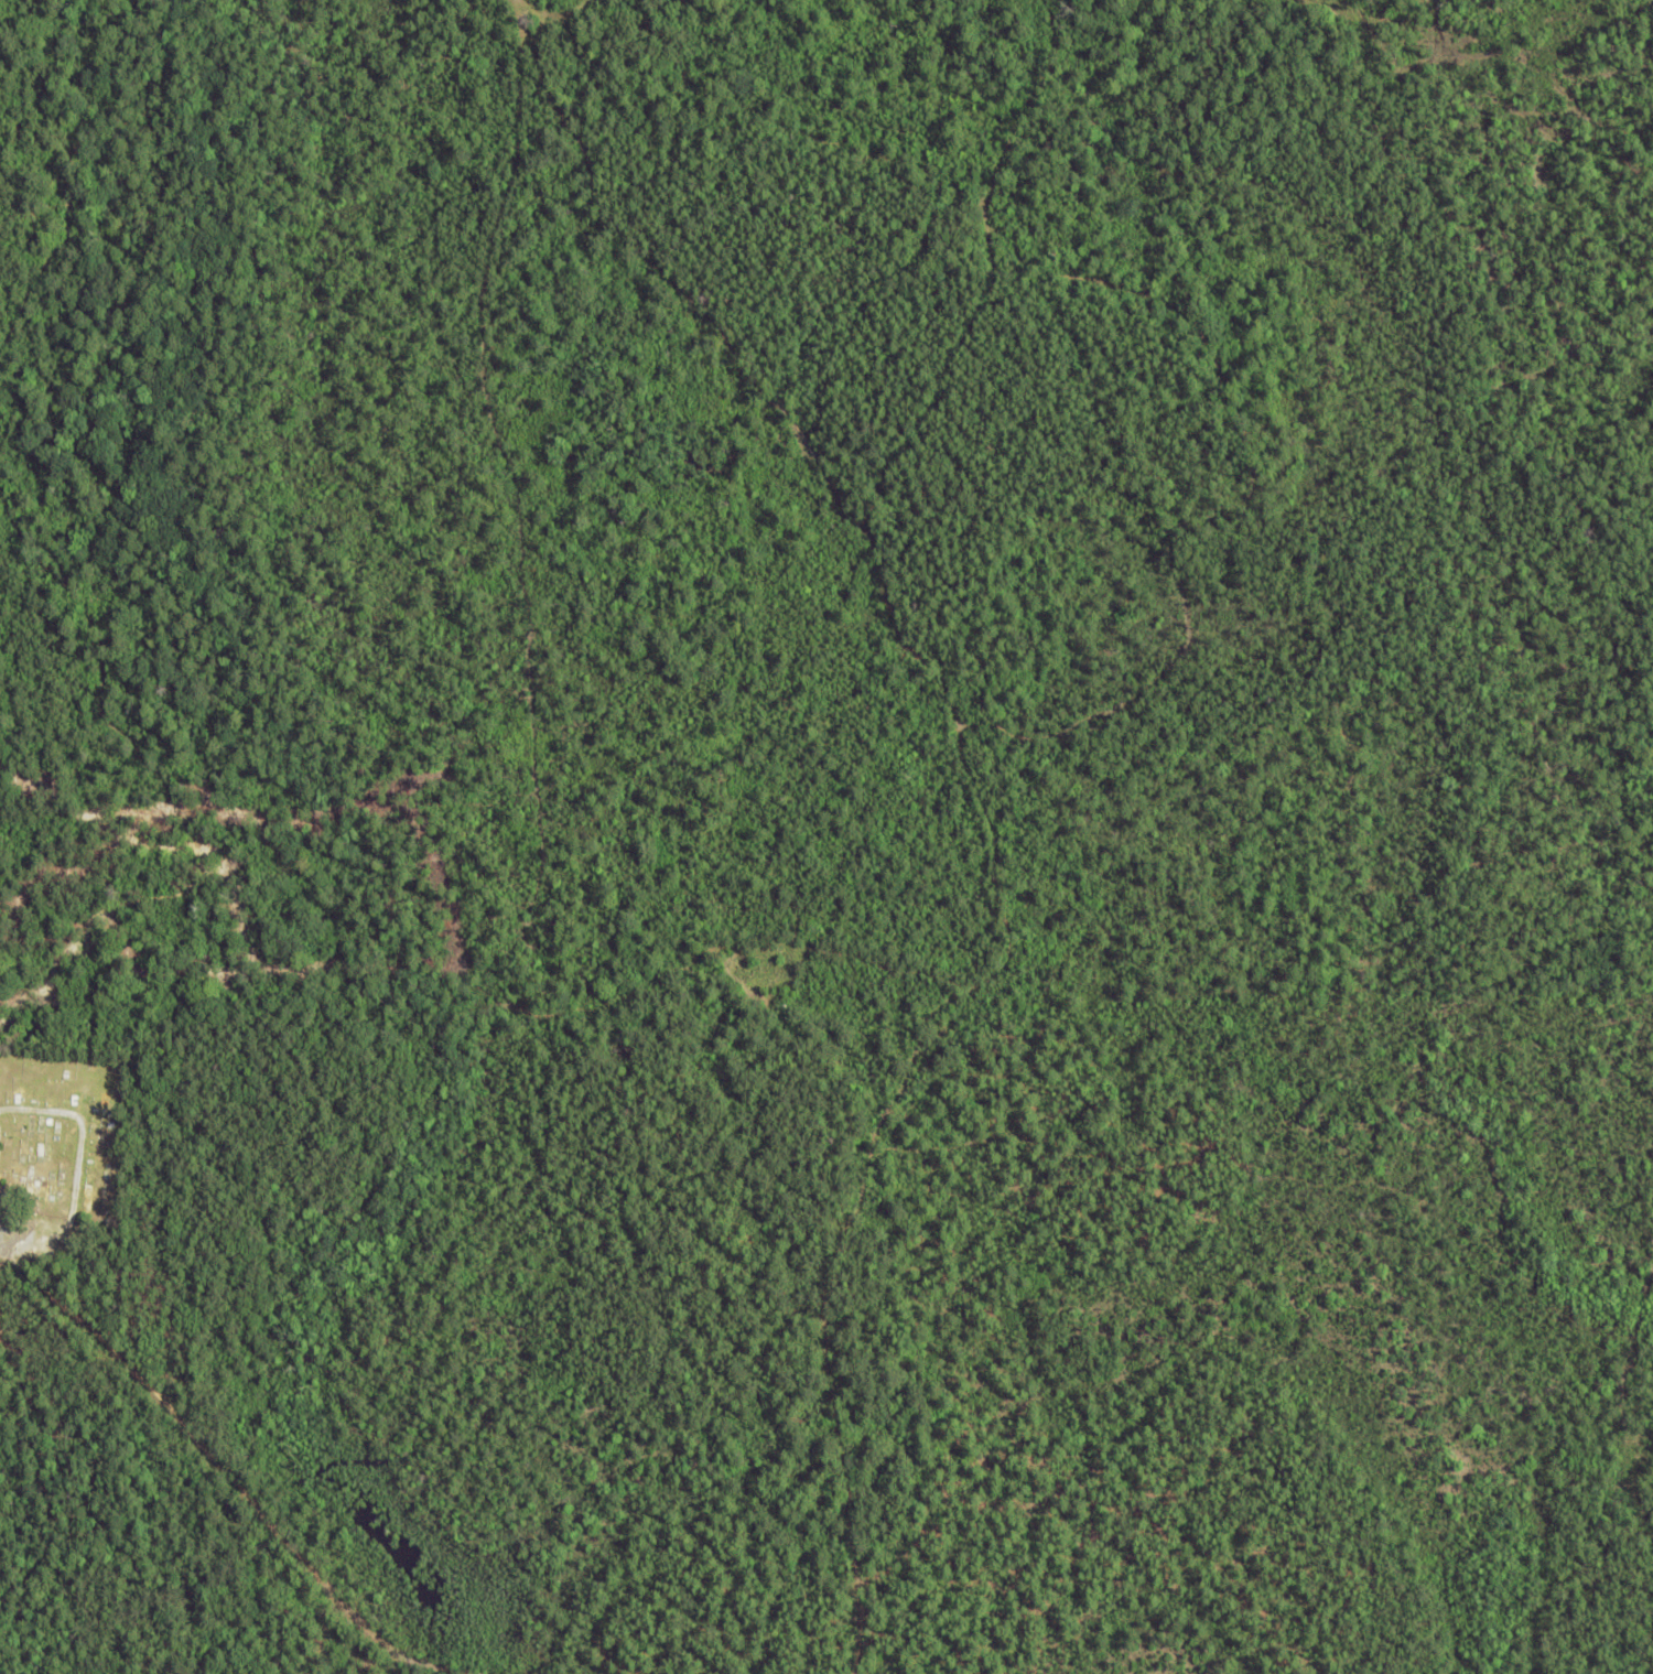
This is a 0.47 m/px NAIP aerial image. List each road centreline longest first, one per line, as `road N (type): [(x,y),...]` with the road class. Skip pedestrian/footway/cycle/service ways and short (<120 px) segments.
road 1 (residential): [(476,1673),(418,1657),(365,1623),(140,1373),(12,1259)]

